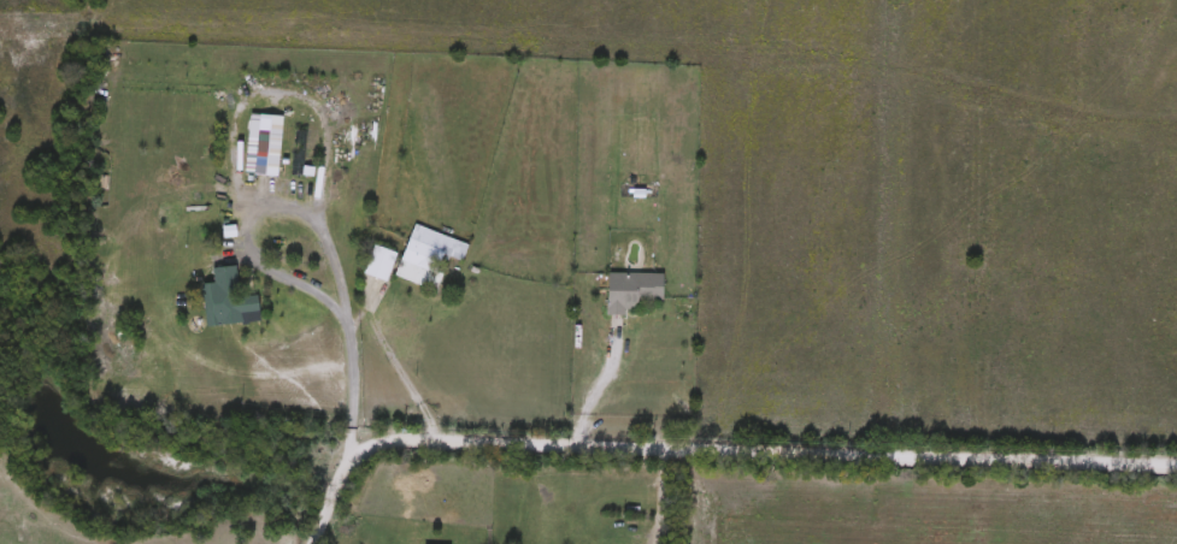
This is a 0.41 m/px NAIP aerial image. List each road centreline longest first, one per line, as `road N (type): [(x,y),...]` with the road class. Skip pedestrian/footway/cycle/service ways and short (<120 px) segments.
road 1 (residential): [(306,543),(342,456),(383,436),(749,451),(1176,455)]

